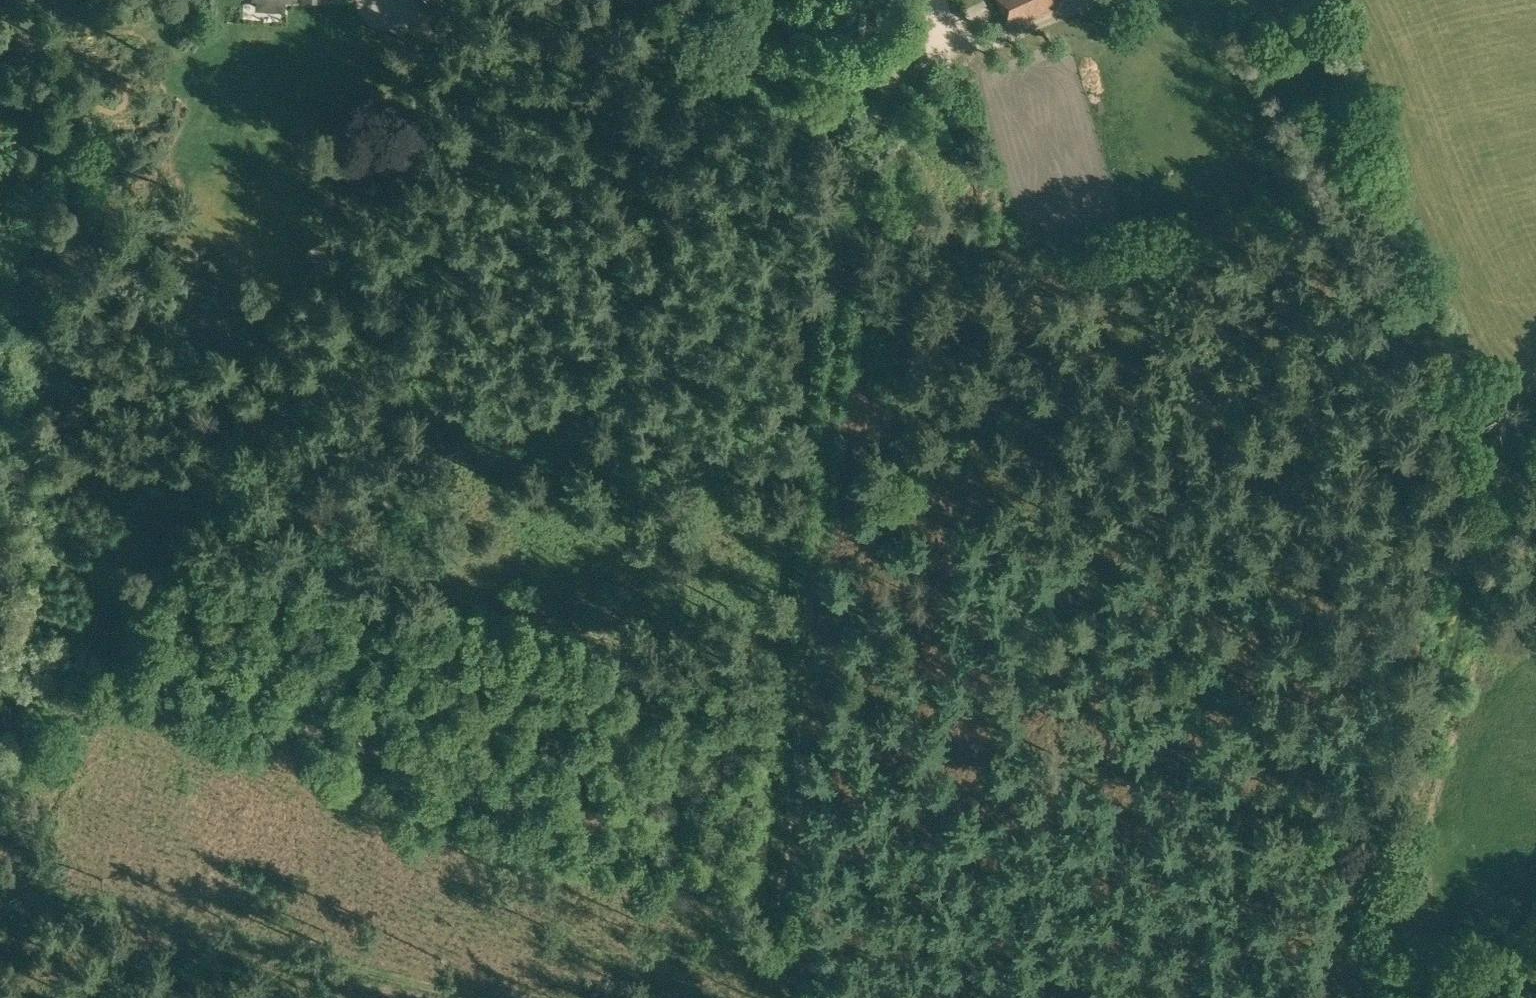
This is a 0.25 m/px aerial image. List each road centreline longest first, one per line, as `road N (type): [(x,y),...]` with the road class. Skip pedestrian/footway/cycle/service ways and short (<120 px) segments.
road 1 (track): [(767,997),(837,111),(941,29),(936,0)]

